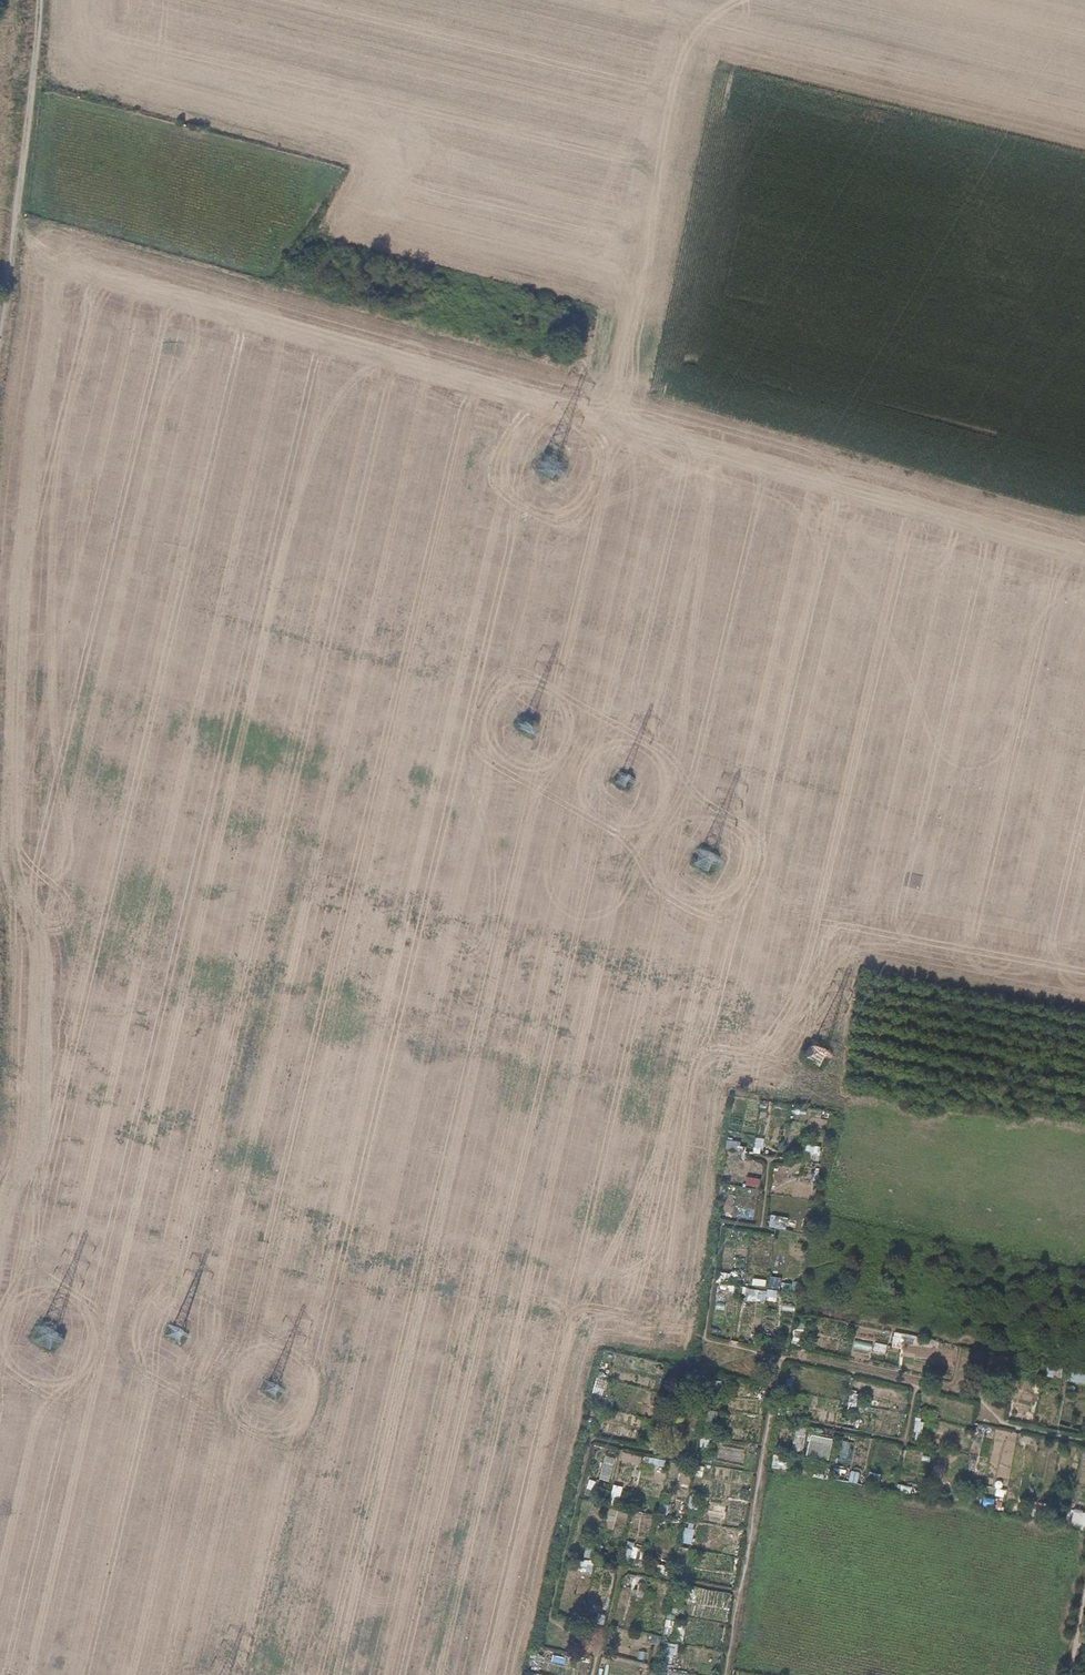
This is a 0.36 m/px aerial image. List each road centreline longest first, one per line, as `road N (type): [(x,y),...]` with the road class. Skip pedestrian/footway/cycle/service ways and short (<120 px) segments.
road 1 (track): [(0,407),(45,0)]

